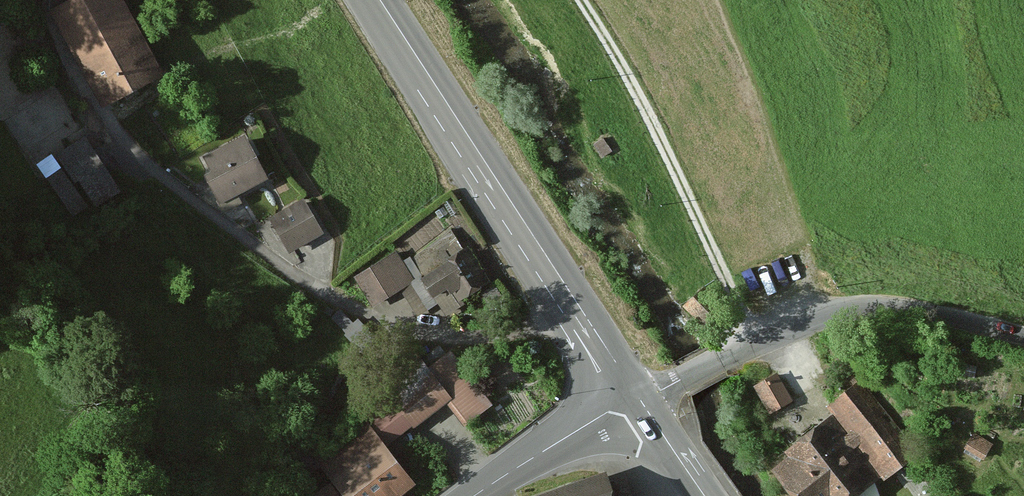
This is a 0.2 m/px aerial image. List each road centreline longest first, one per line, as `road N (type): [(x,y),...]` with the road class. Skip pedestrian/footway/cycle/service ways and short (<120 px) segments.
road 1 (residential): [(81,104),(227,232),(372,320),(484,338),(579,314)]
road 2 (unclassified): [(1023,337),(860,307),(801,322),(639,398)]
road 3 (track): [(581,0),(649,115),(754,342)]
road 4 (primary): [(579,314),(380,0)]
road 5 (tertiary): [(639,398),(473,495)]

